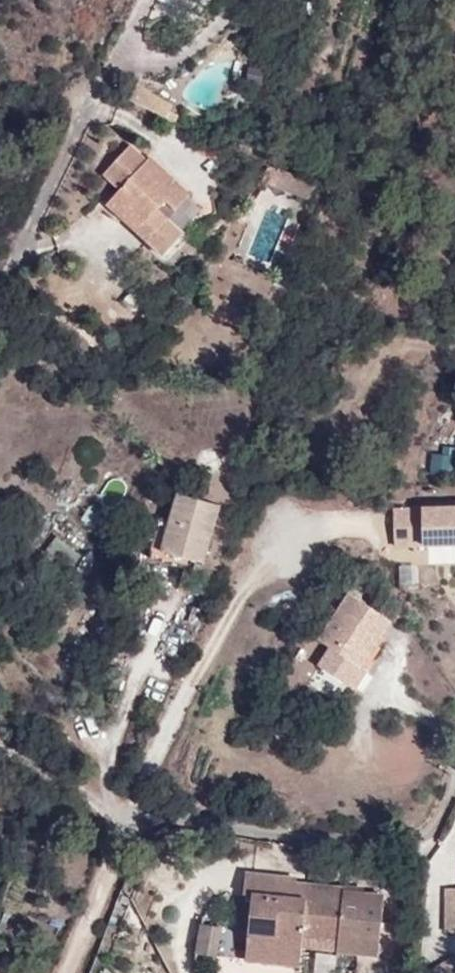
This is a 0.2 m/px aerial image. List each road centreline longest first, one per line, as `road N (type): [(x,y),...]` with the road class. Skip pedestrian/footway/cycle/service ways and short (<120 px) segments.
road 1 (residential): [(127,819),(211,818),(352,841),(438,838),(454,783)]
road 2 (residential): [(0,289),(104,84)]
road 3 (residential): [(61,972),(127,819)]
road 4 (residential): [(127,819),(0,734)]

